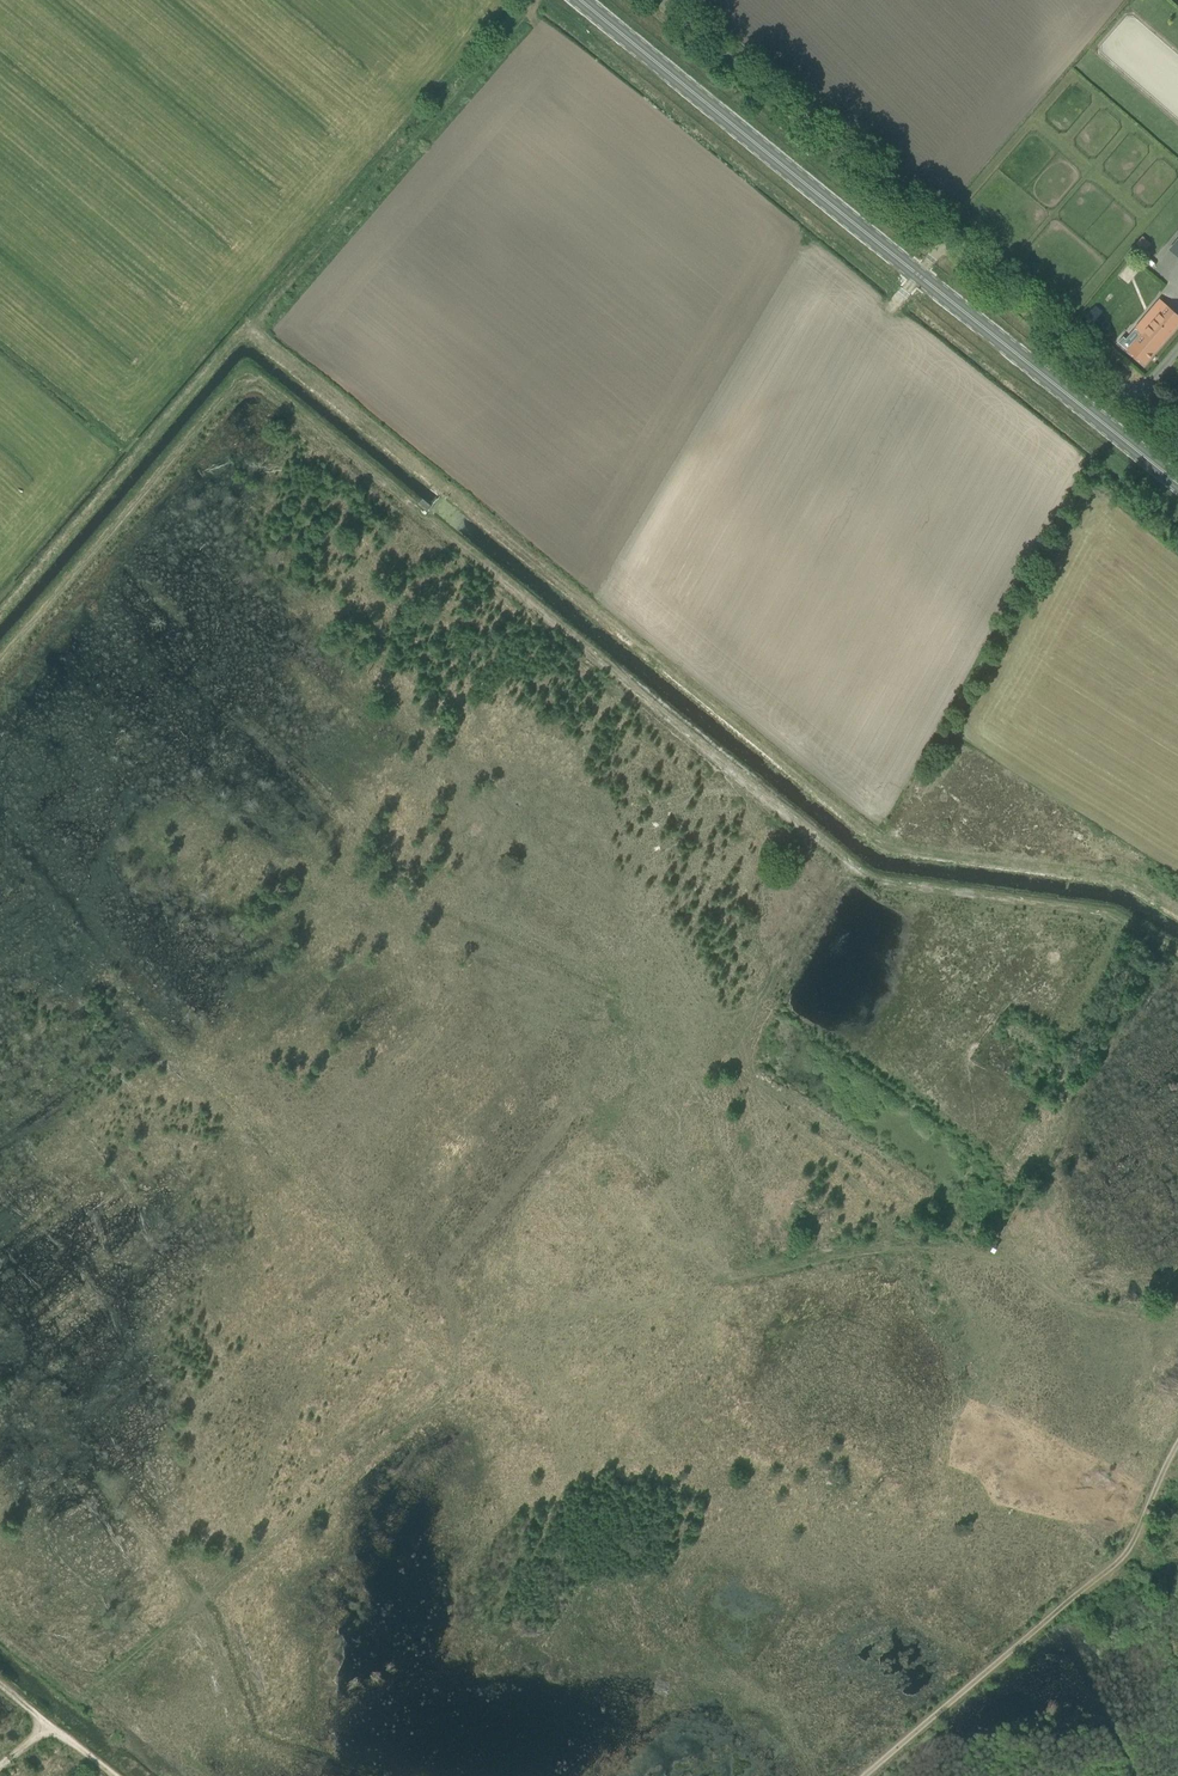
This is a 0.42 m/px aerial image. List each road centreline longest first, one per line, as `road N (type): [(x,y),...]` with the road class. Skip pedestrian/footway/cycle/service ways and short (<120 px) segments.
road 1 (track): [(1177,953),(1112,917),(872,876),(268,388),(250,383),(233,388),(0,659)]
road 2 (primary): [(1177,483),(581,0)]
road 3 (unclassified): [(1177,433),(662,0)]
road 4 (track): [(1177,1443),(1122,1557),(863,1775)]
road 5 (track): [(0,1684),(115,1775)]

